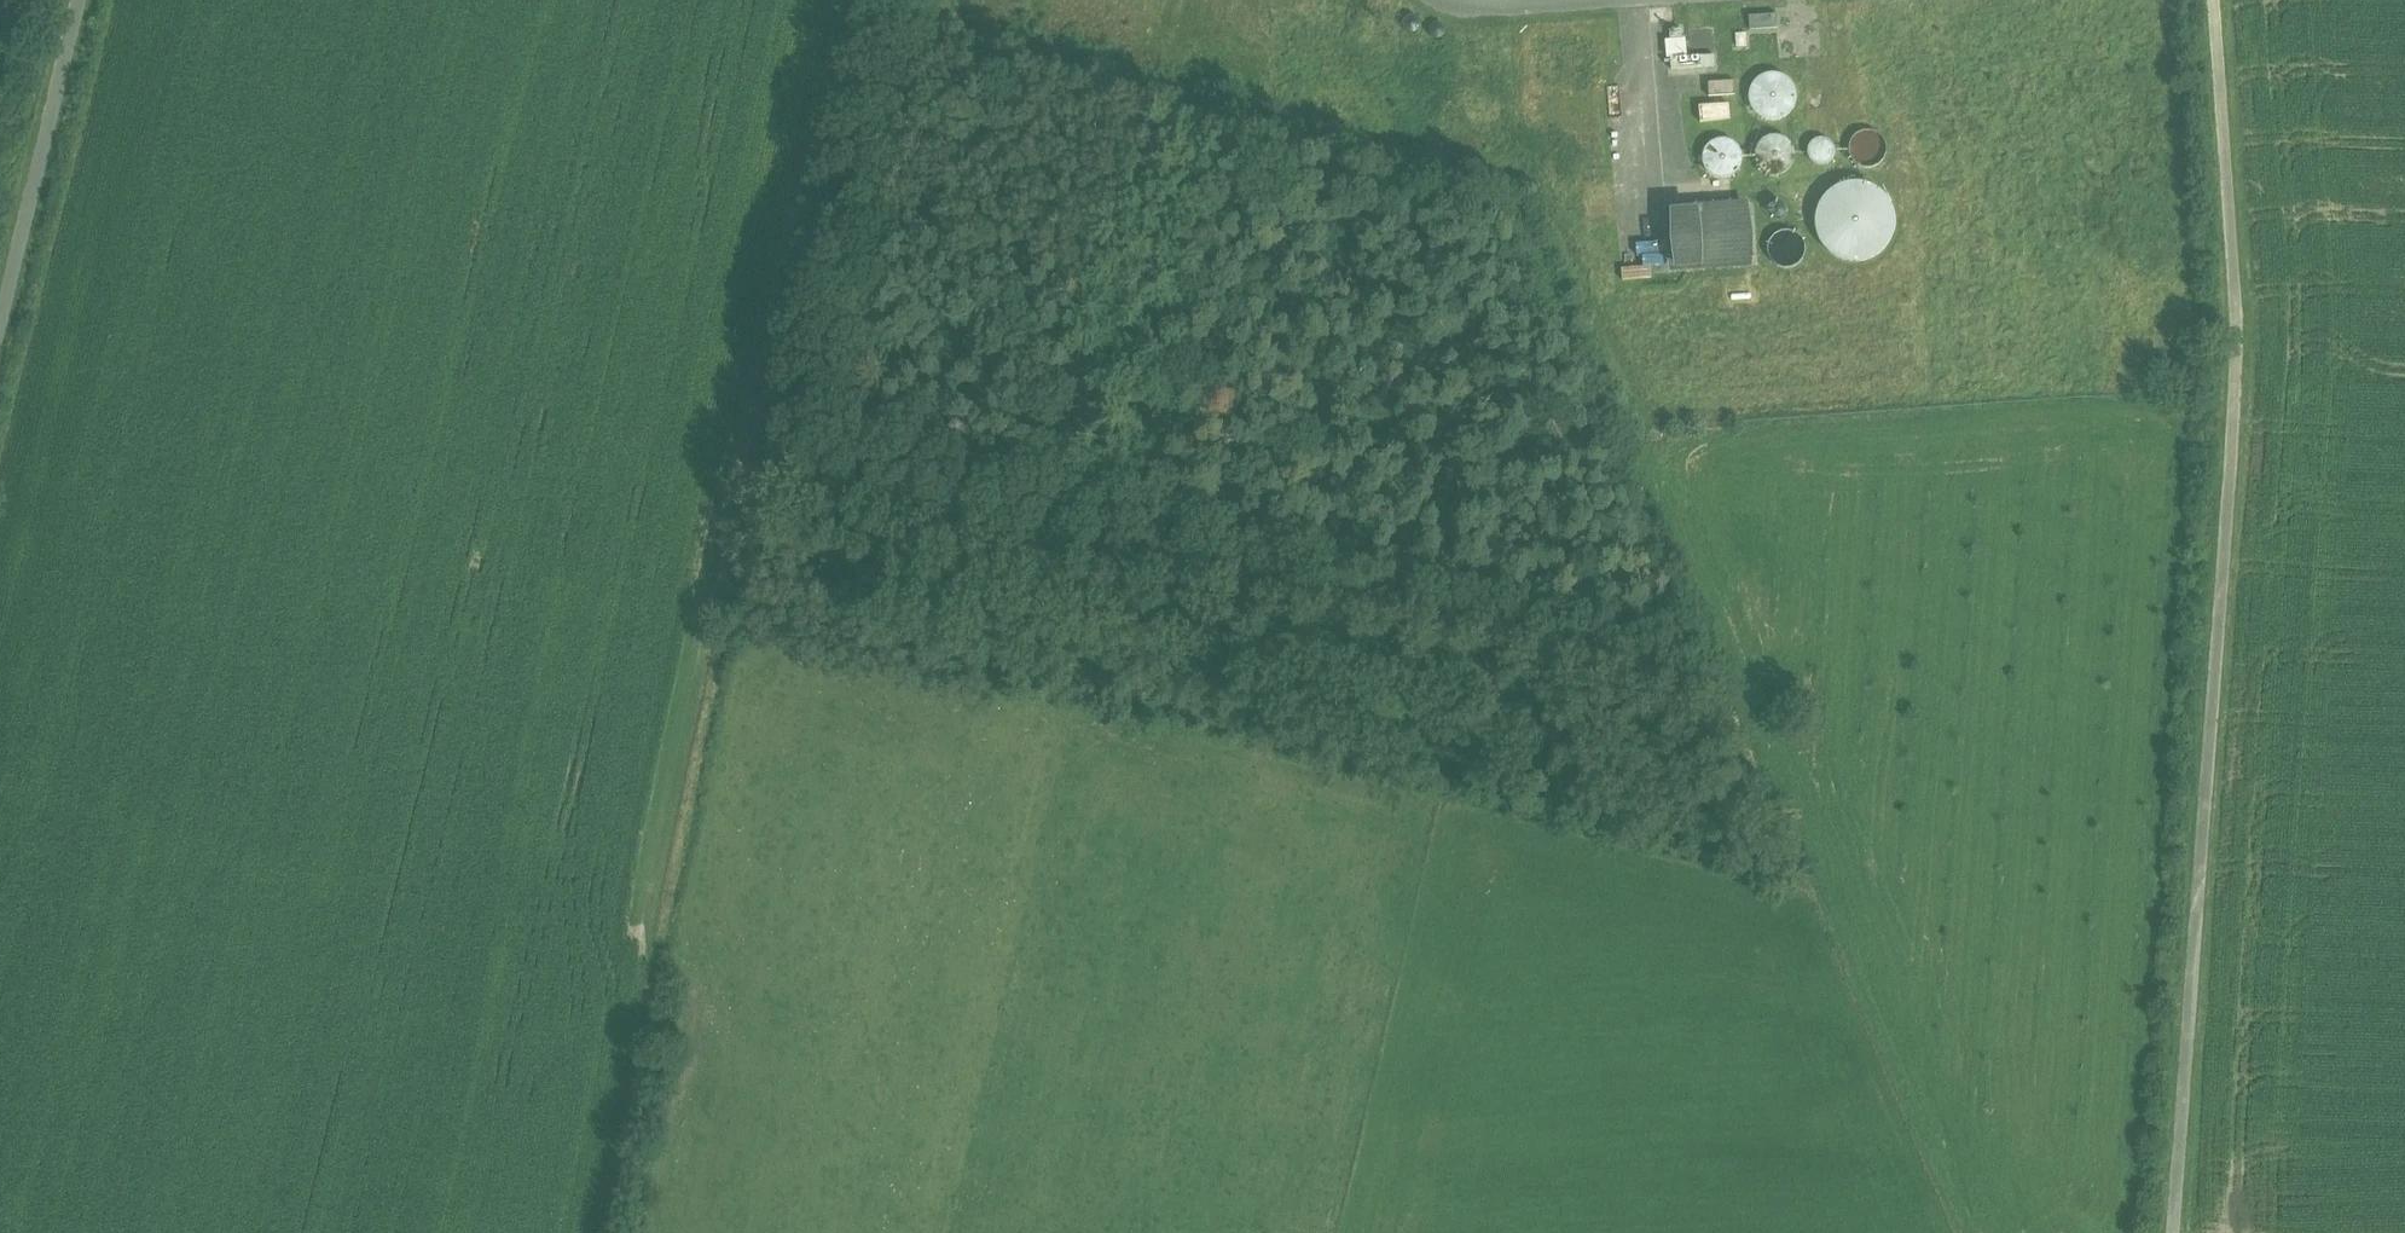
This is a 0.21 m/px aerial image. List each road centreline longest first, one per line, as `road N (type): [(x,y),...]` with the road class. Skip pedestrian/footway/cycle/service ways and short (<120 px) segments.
road 1 (unclassified): [(80,0),(0,328)]

